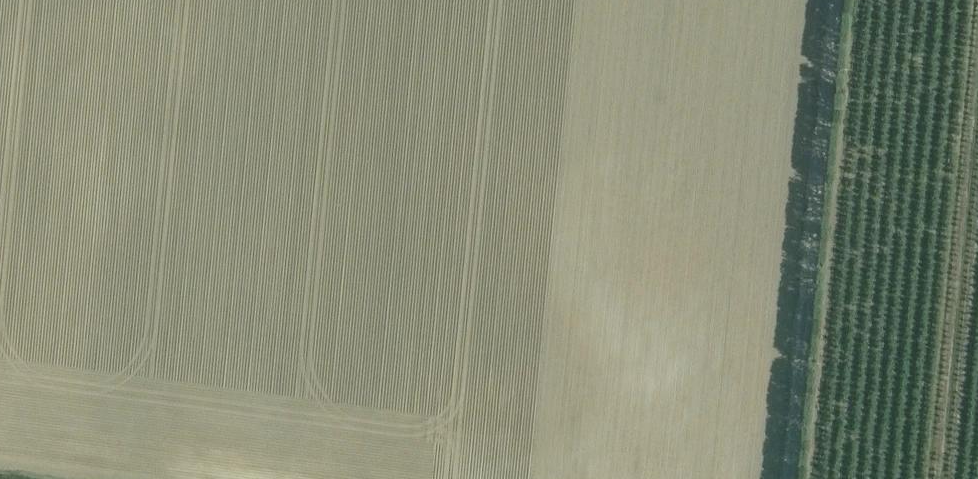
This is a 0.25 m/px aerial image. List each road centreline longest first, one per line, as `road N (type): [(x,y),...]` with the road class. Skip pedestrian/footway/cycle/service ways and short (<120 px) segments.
road 1 (track): [(789,478),(837,0)]

